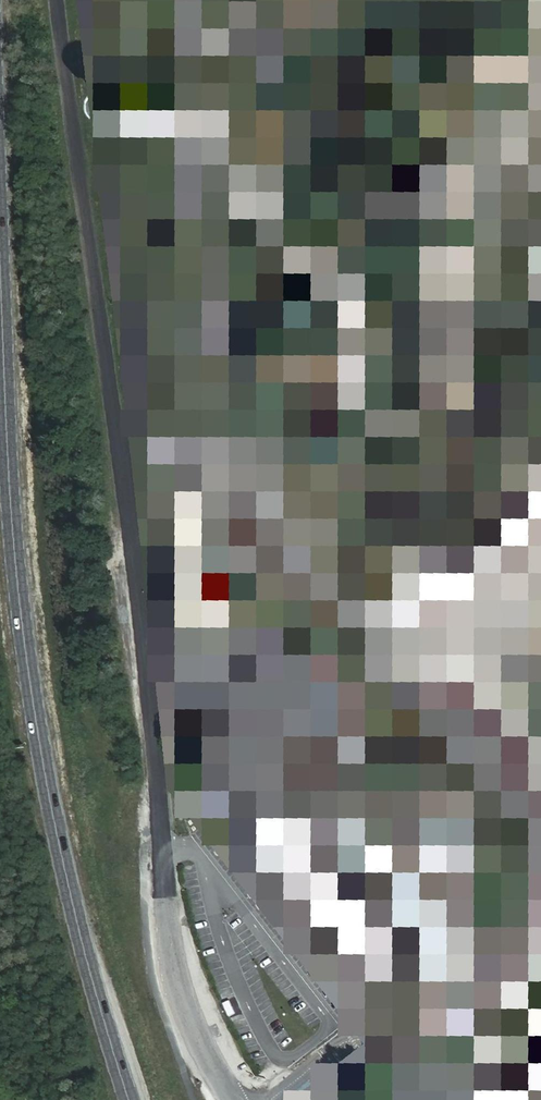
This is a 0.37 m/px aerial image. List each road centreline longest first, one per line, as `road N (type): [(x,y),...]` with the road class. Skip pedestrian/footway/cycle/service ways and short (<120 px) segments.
road 1 (unclassified): [(234,1099),(202,1042),(166,896),(130,512),(73,127),(62,0)]
road 2 (primary): [(129,1099),(71,891),(19,577),(0,152)]

